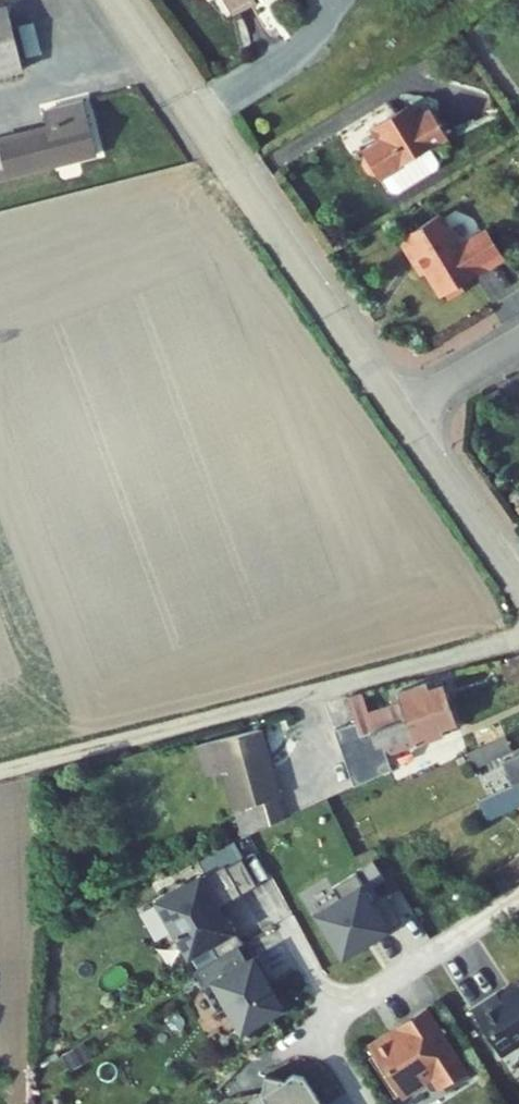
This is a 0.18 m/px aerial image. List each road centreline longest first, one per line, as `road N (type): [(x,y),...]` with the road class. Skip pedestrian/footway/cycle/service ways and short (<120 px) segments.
road 1 (track): [(518,641),(0,774)]
road 2 (residential): [(400,413),(116,0)]
road 3 (unclassified): [(518,894),(337,1016)]
road 4 (residential): [(518,585),(400,413)]
road 5 (residential): [(400,413),(518,340)]

